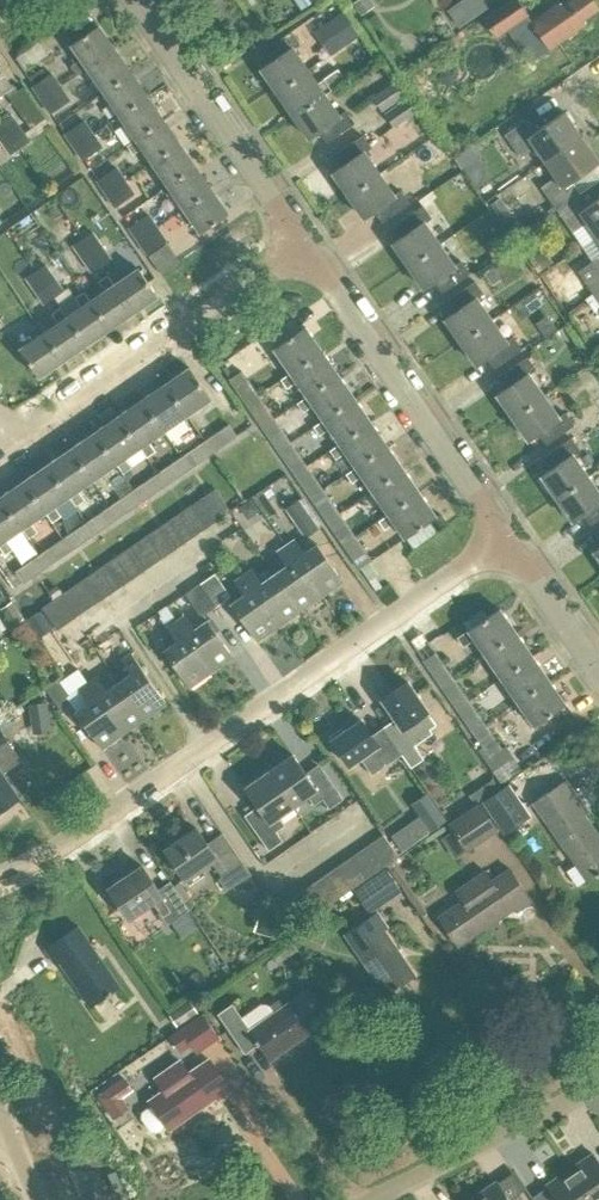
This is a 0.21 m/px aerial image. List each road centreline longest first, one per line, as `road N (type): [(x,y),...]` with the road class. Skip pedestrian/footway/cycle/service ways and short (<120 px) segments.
road 1 (residential): [(0,876),(129,799),(504,536)]
road 2 (residential): [(504,536),(301,246)]
road 3 (residential): [(16,447),(301,246)]
road 4 (residential): [(301,246),(134,0)]
road 5 (residential): [(373,1199),(598,1084)]
road 6 (residential): [(598,671),(504,536)]

